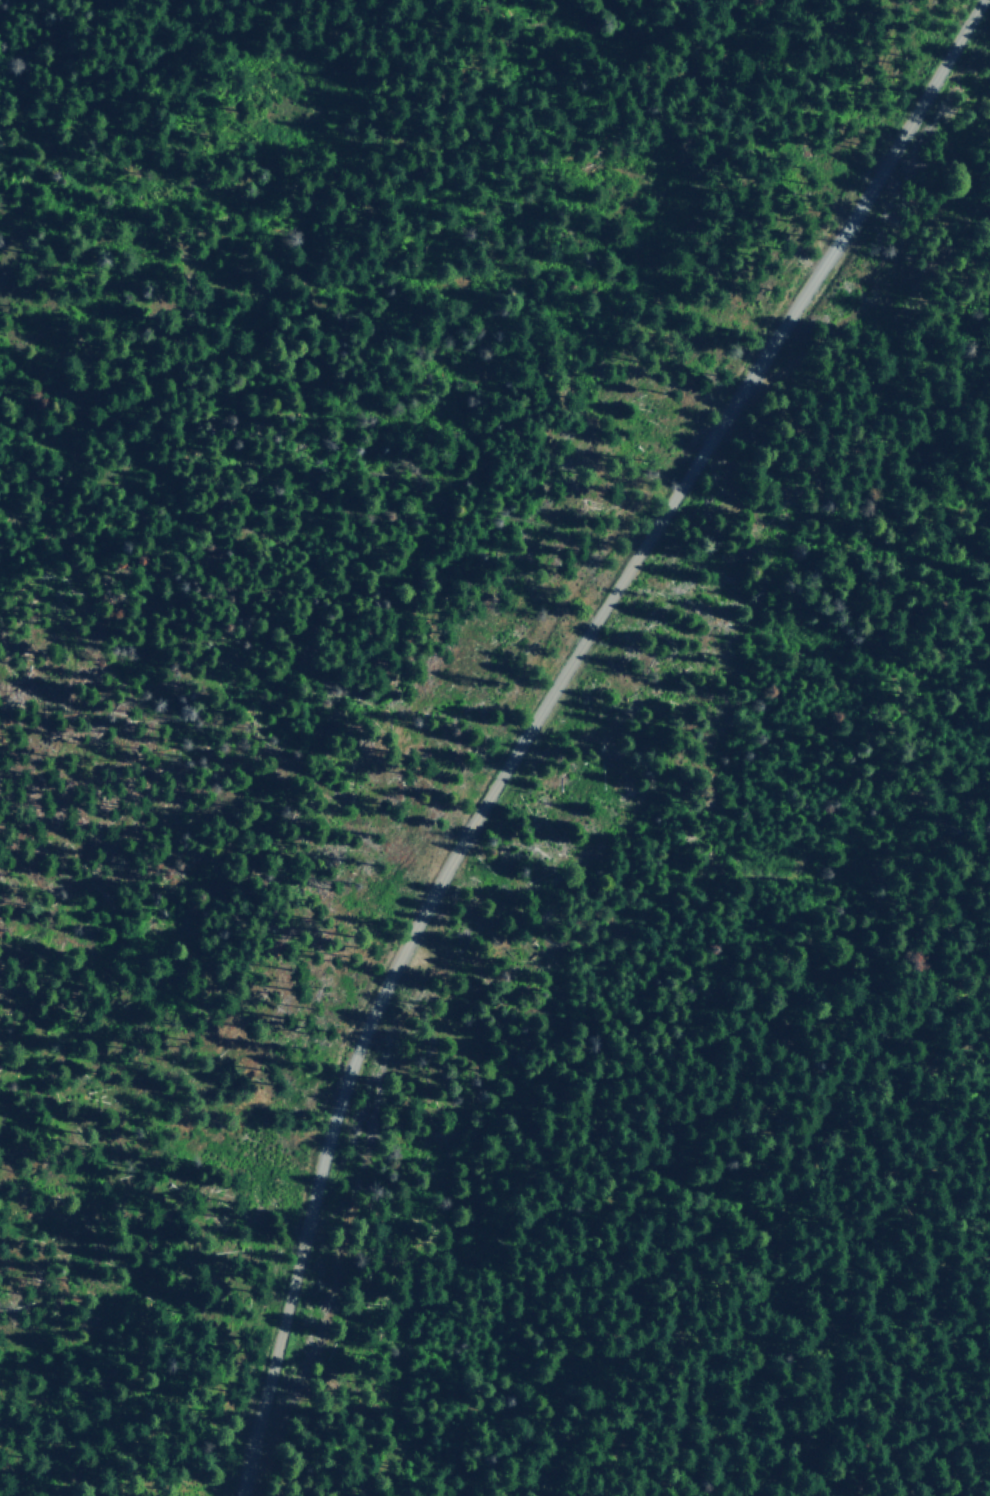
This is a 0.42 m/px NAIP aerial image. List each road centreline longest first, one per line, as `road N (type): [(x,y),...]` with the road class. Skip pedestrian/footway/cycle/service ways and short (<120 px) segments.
road 1 (tertiary): [(241,1495),(327,1139),(448,864),(988,0)]
road 2 (track): [(0,319),(204,0)]
road 3 (track): [(754,373),(989,238)]

